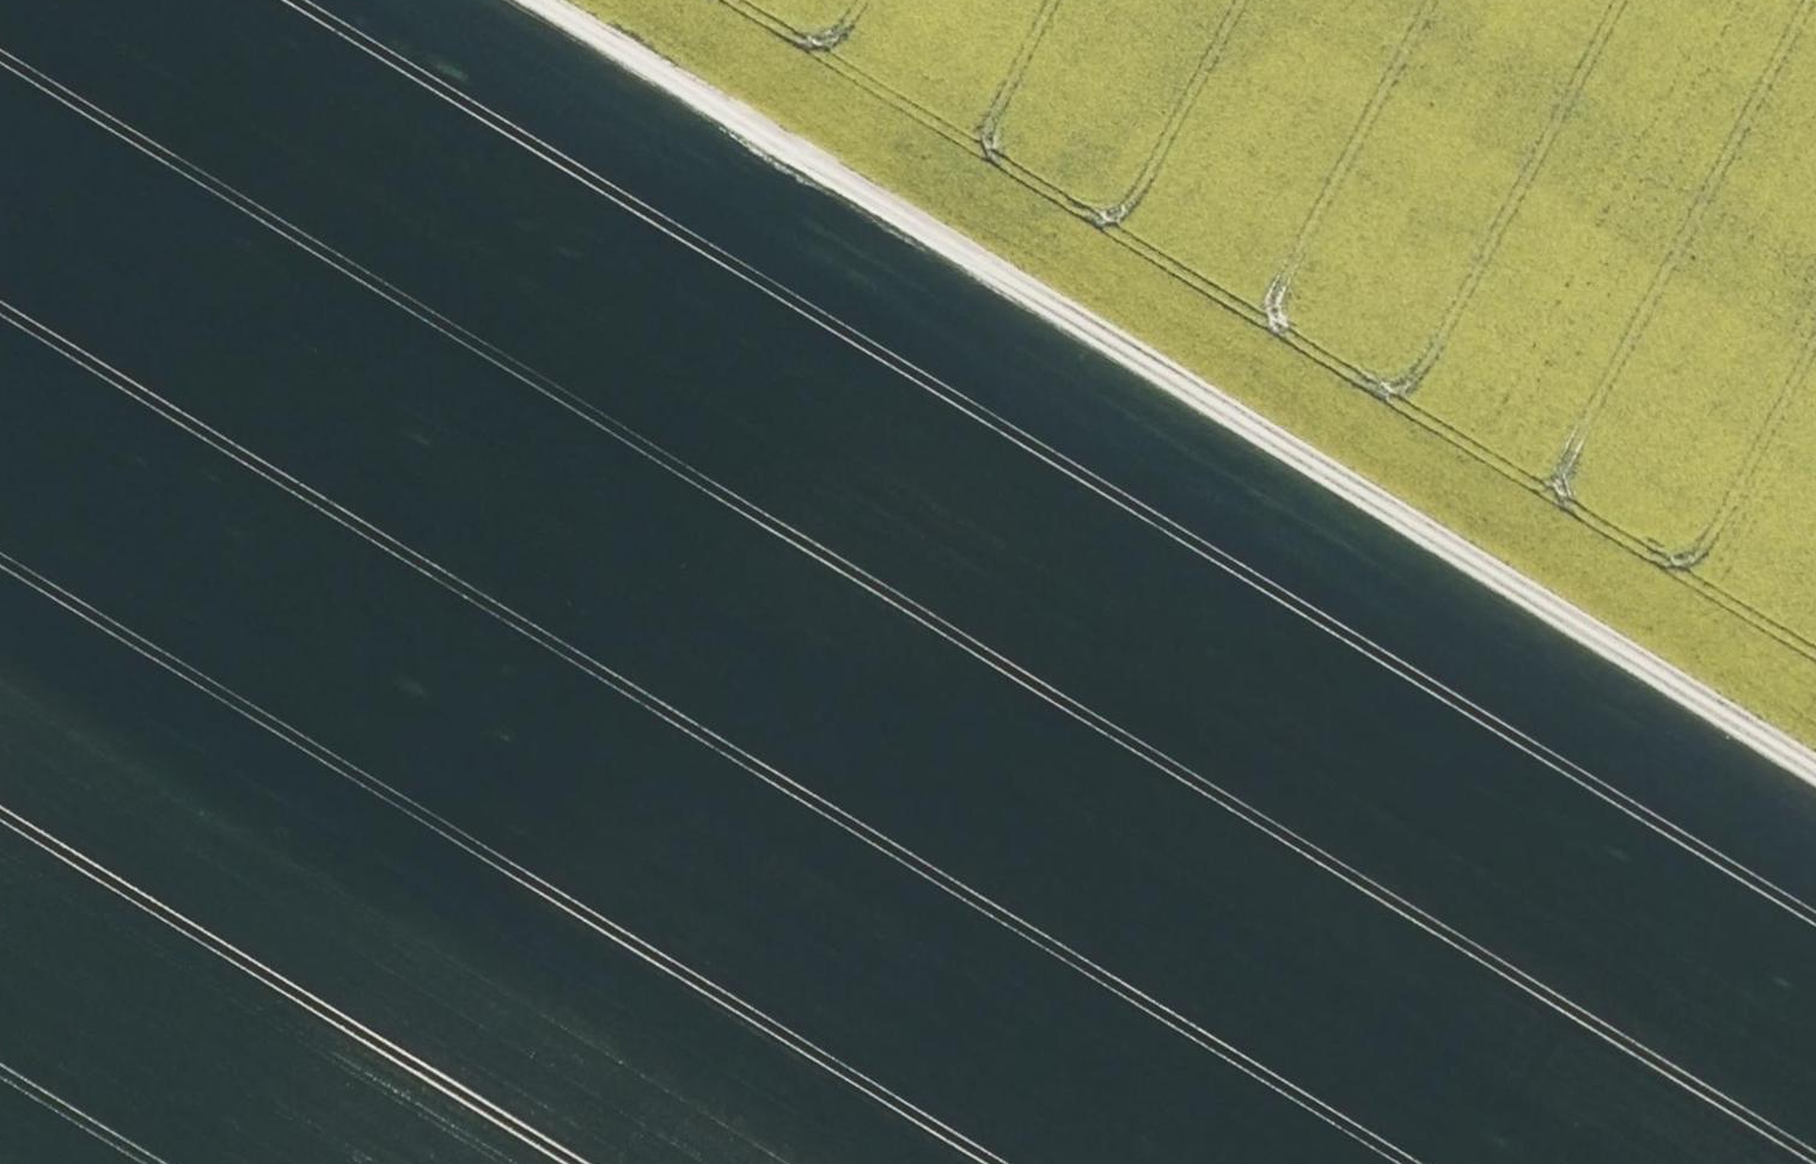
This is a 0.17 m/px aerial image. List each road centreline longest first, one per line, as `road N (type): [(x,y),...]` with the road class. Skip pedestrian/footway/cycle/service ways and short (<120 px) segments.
road 1 (track): [(1815,768),(550,0)]

